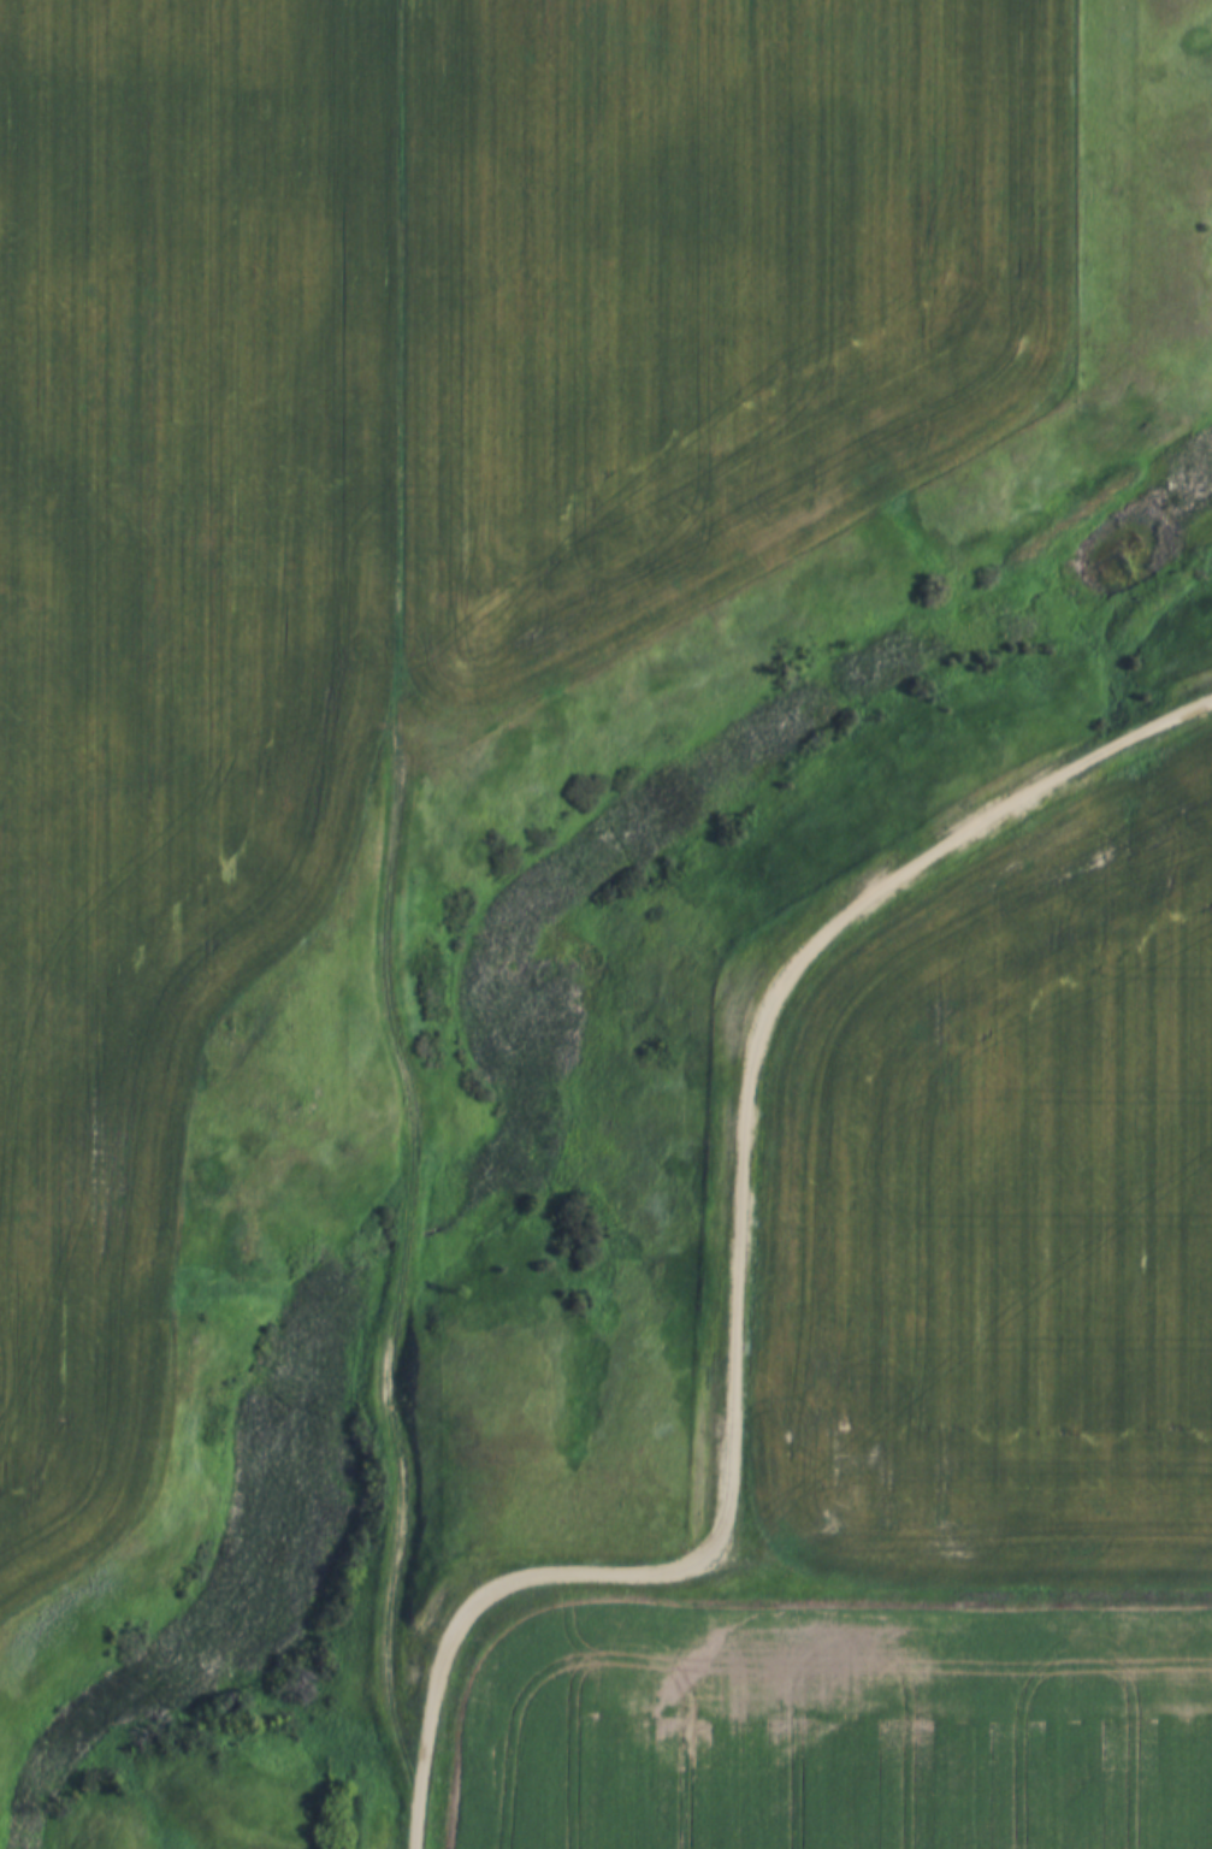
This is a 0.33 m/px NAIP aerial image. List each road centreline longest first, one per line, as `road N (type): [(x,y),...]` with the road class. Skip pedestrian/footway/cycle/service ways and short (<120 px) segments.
road 1 (track): [(414,1818),(388,1662),(409,1523),(391,1363),(418,1160),(410,1074),(384,999),(402,773),(408,0)]

